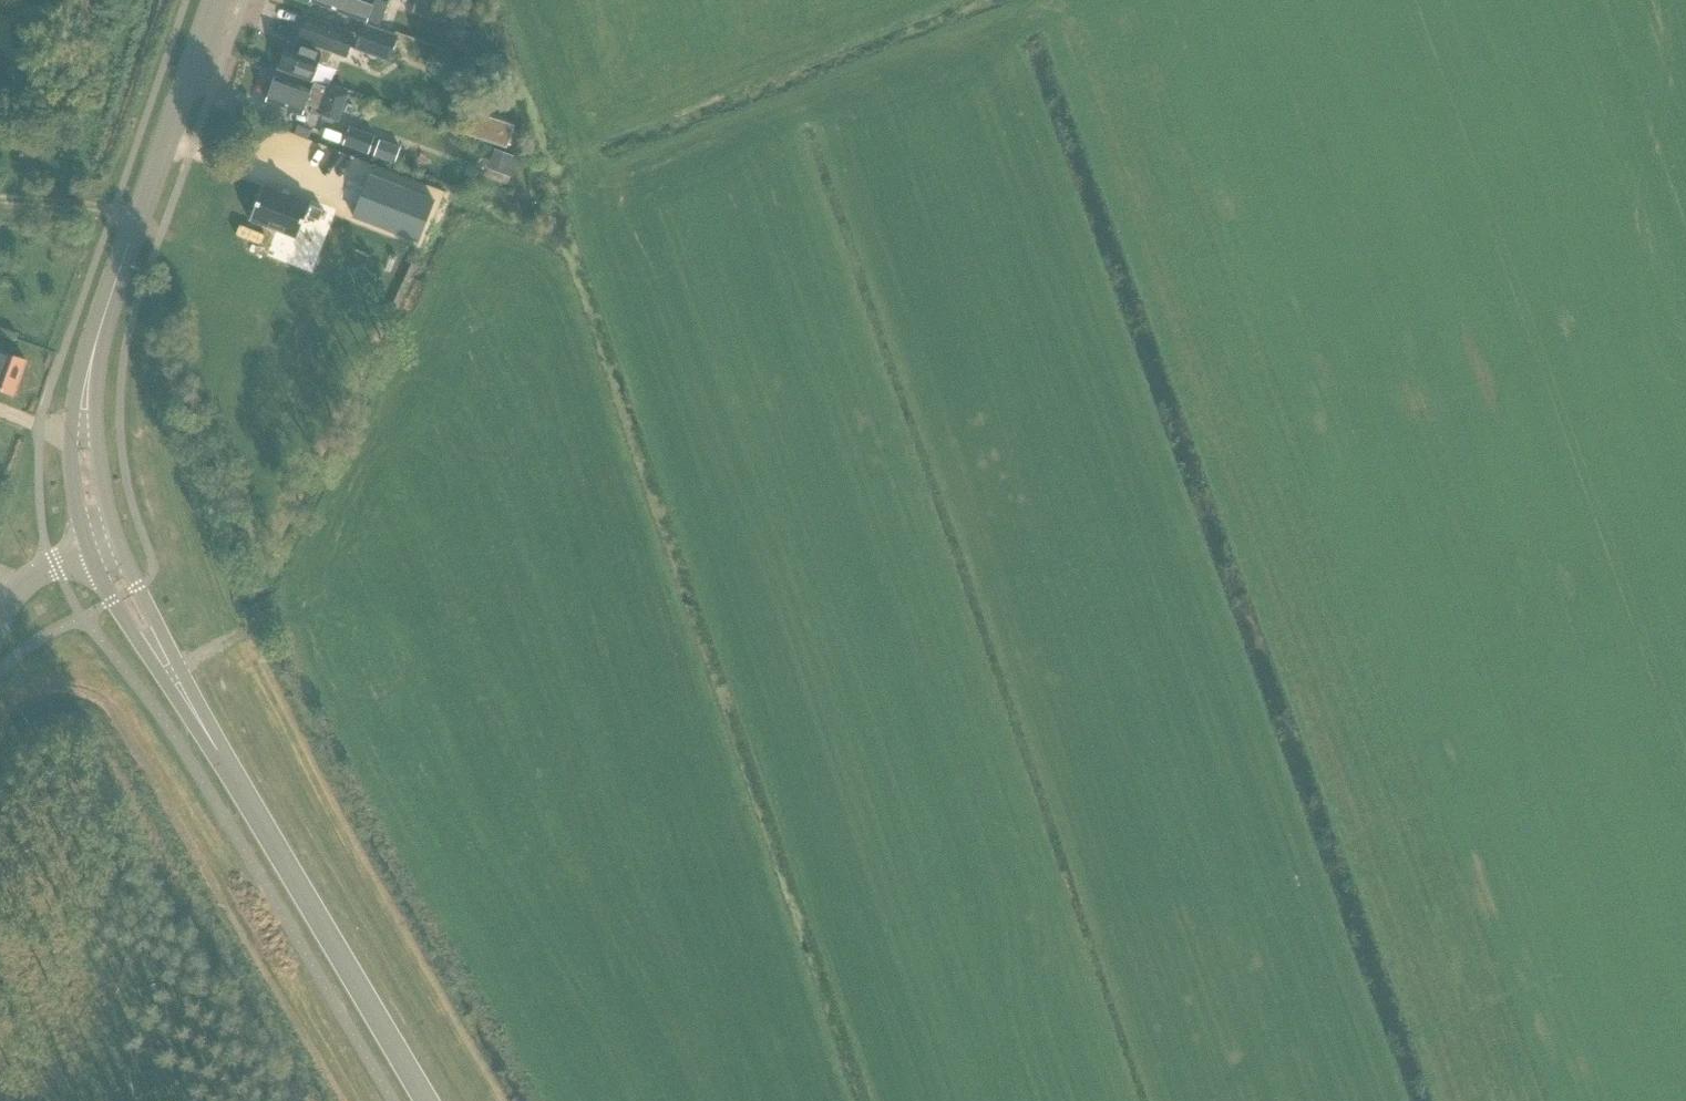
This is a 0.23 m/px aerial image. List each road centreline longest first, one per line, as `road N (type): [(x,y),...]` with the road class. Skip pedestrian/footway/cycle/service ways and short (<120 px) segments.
road 1 (tertiary): [(425,1100),(201,722)]
road 2 (tertiary): [(92,358),(215,0)]
road 3 (tertiary): [(89,551),(188,716),(201,722)]
road 4 (tertiary): [(92,358),(81,368),(71,451),(89,551)]
road 5 (tertiary): [(201,722),(116,541)]
road 6 (tertiary): [(116,541),(92,358)]

